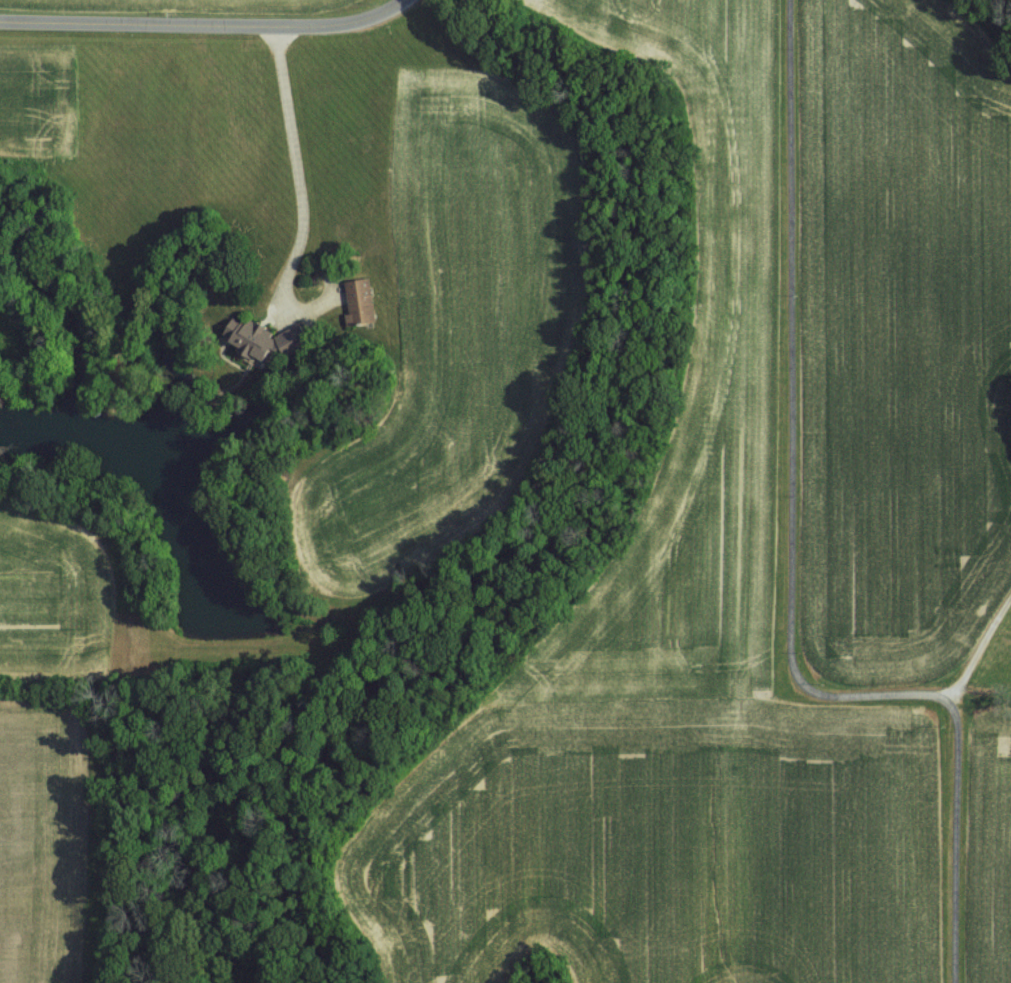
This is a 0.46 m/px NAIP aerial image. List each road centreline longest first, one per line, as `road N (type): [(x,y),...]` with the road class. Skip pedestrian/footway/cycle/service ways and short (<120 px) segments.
road 1 (residential): [(791,0),(793,672),(824,697),(929,697),(953,705),(952,982)]
road 2 (residential): [(411,0),(389,18),(292,31),(0,24)]

